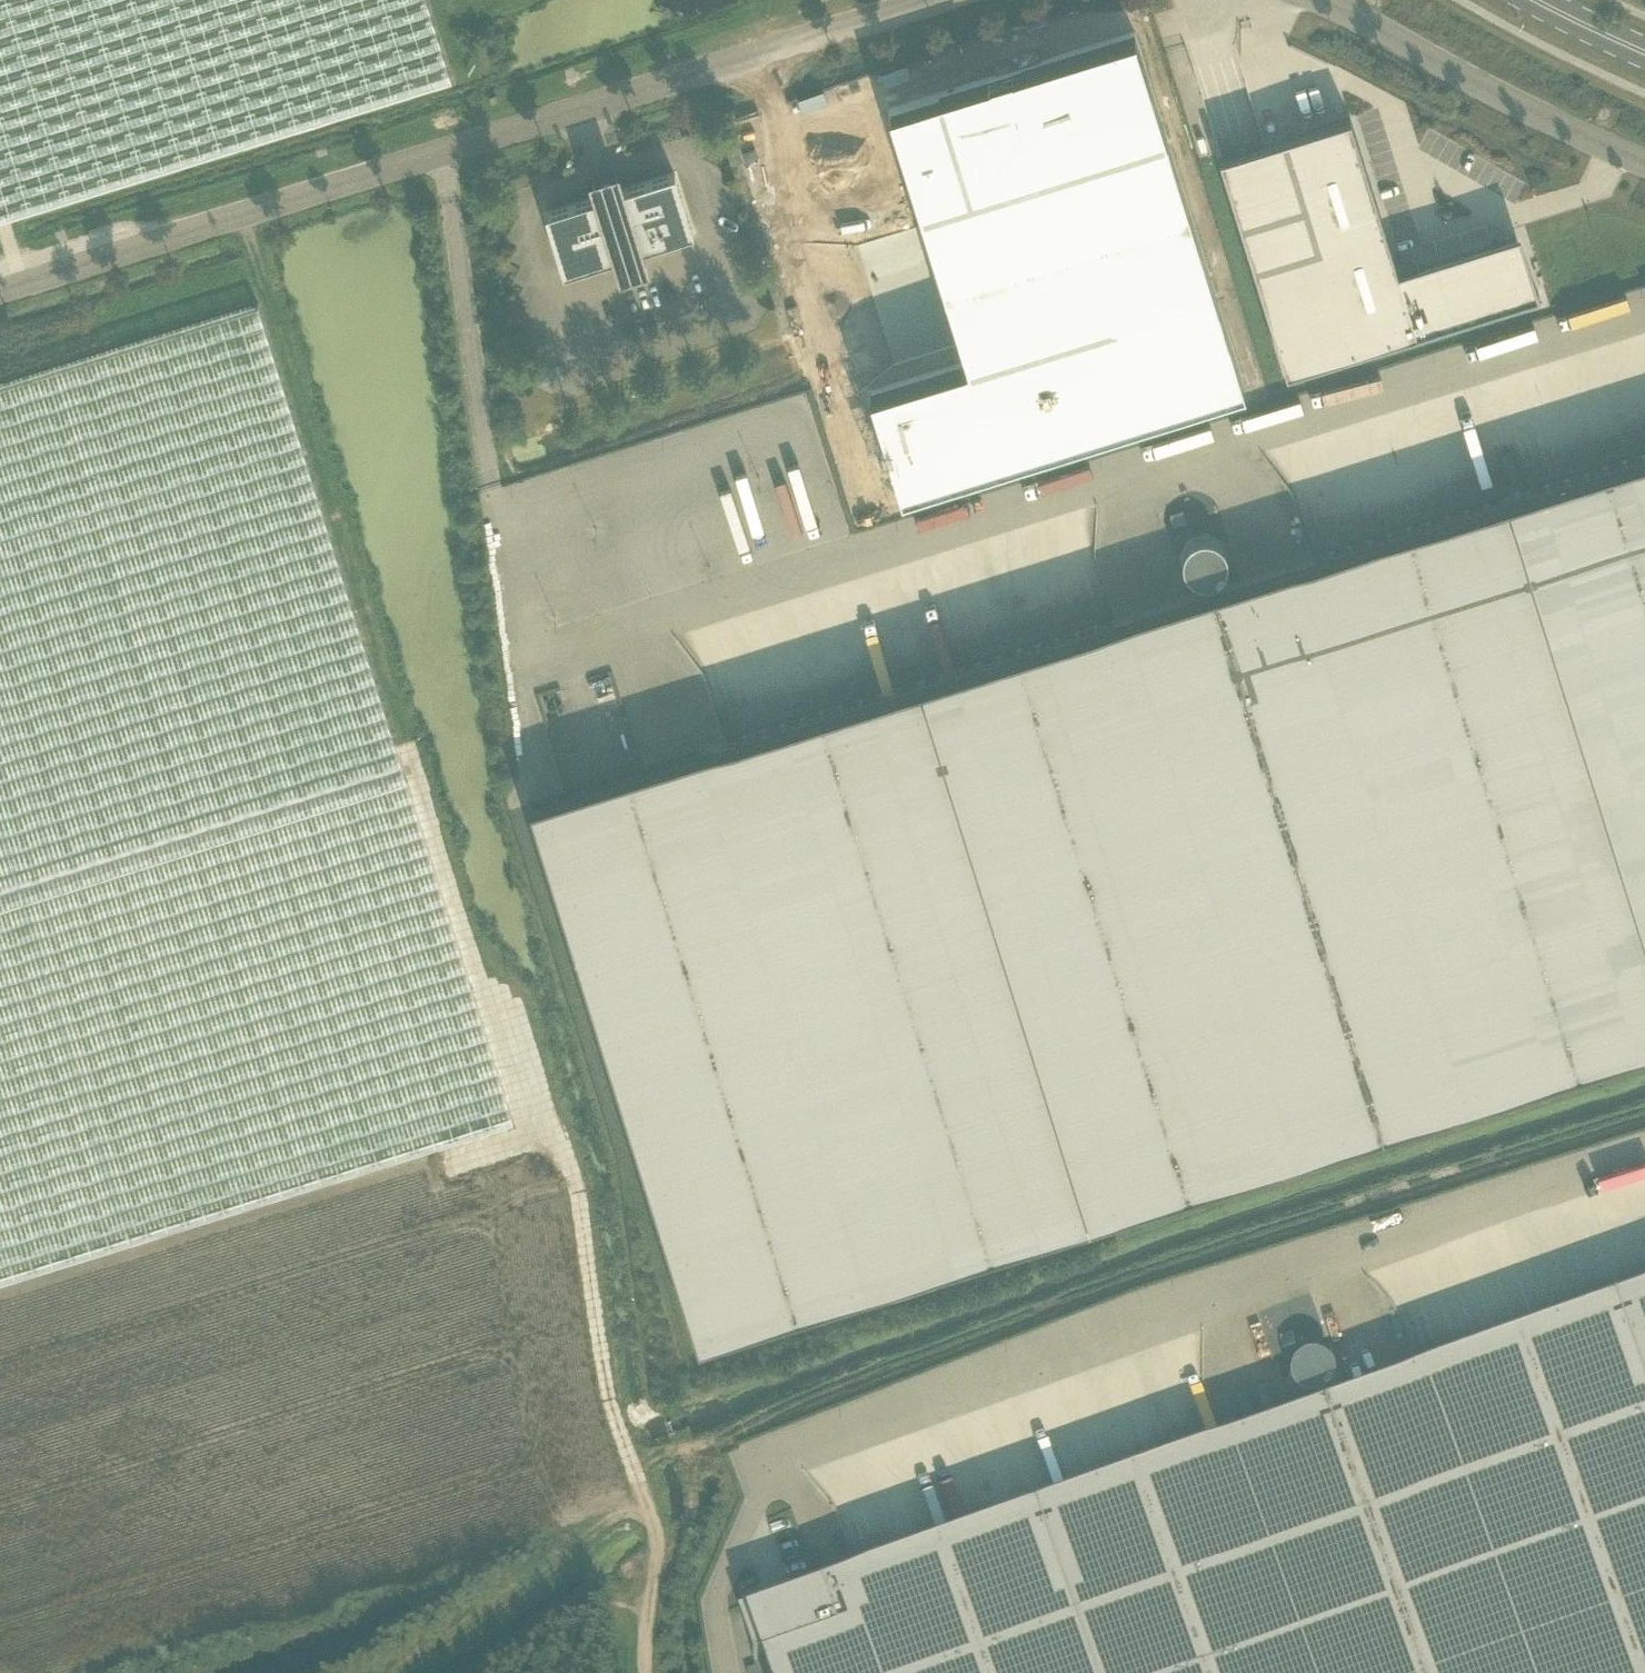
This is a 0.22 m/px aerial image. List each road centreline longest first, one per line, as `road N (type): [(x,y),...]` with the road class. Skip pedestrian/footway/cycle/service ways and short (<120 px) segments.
road 1 (unclassified): [(927,0),(0,288)]
road 2 (track): [(463,1161),(559,1140),(581,1201),(606,1394),(652,1522)]
road 3 (track): [(645,1672),(647,1605),(661,1541),(652,1522),(635,1515),(616,1520),(403,1672)]
road 4 (unclassified): [(1644,161),(1562,127),(1319,0)]
road 5 (track): [(489,1672),(588,1609),(647,1605)]

